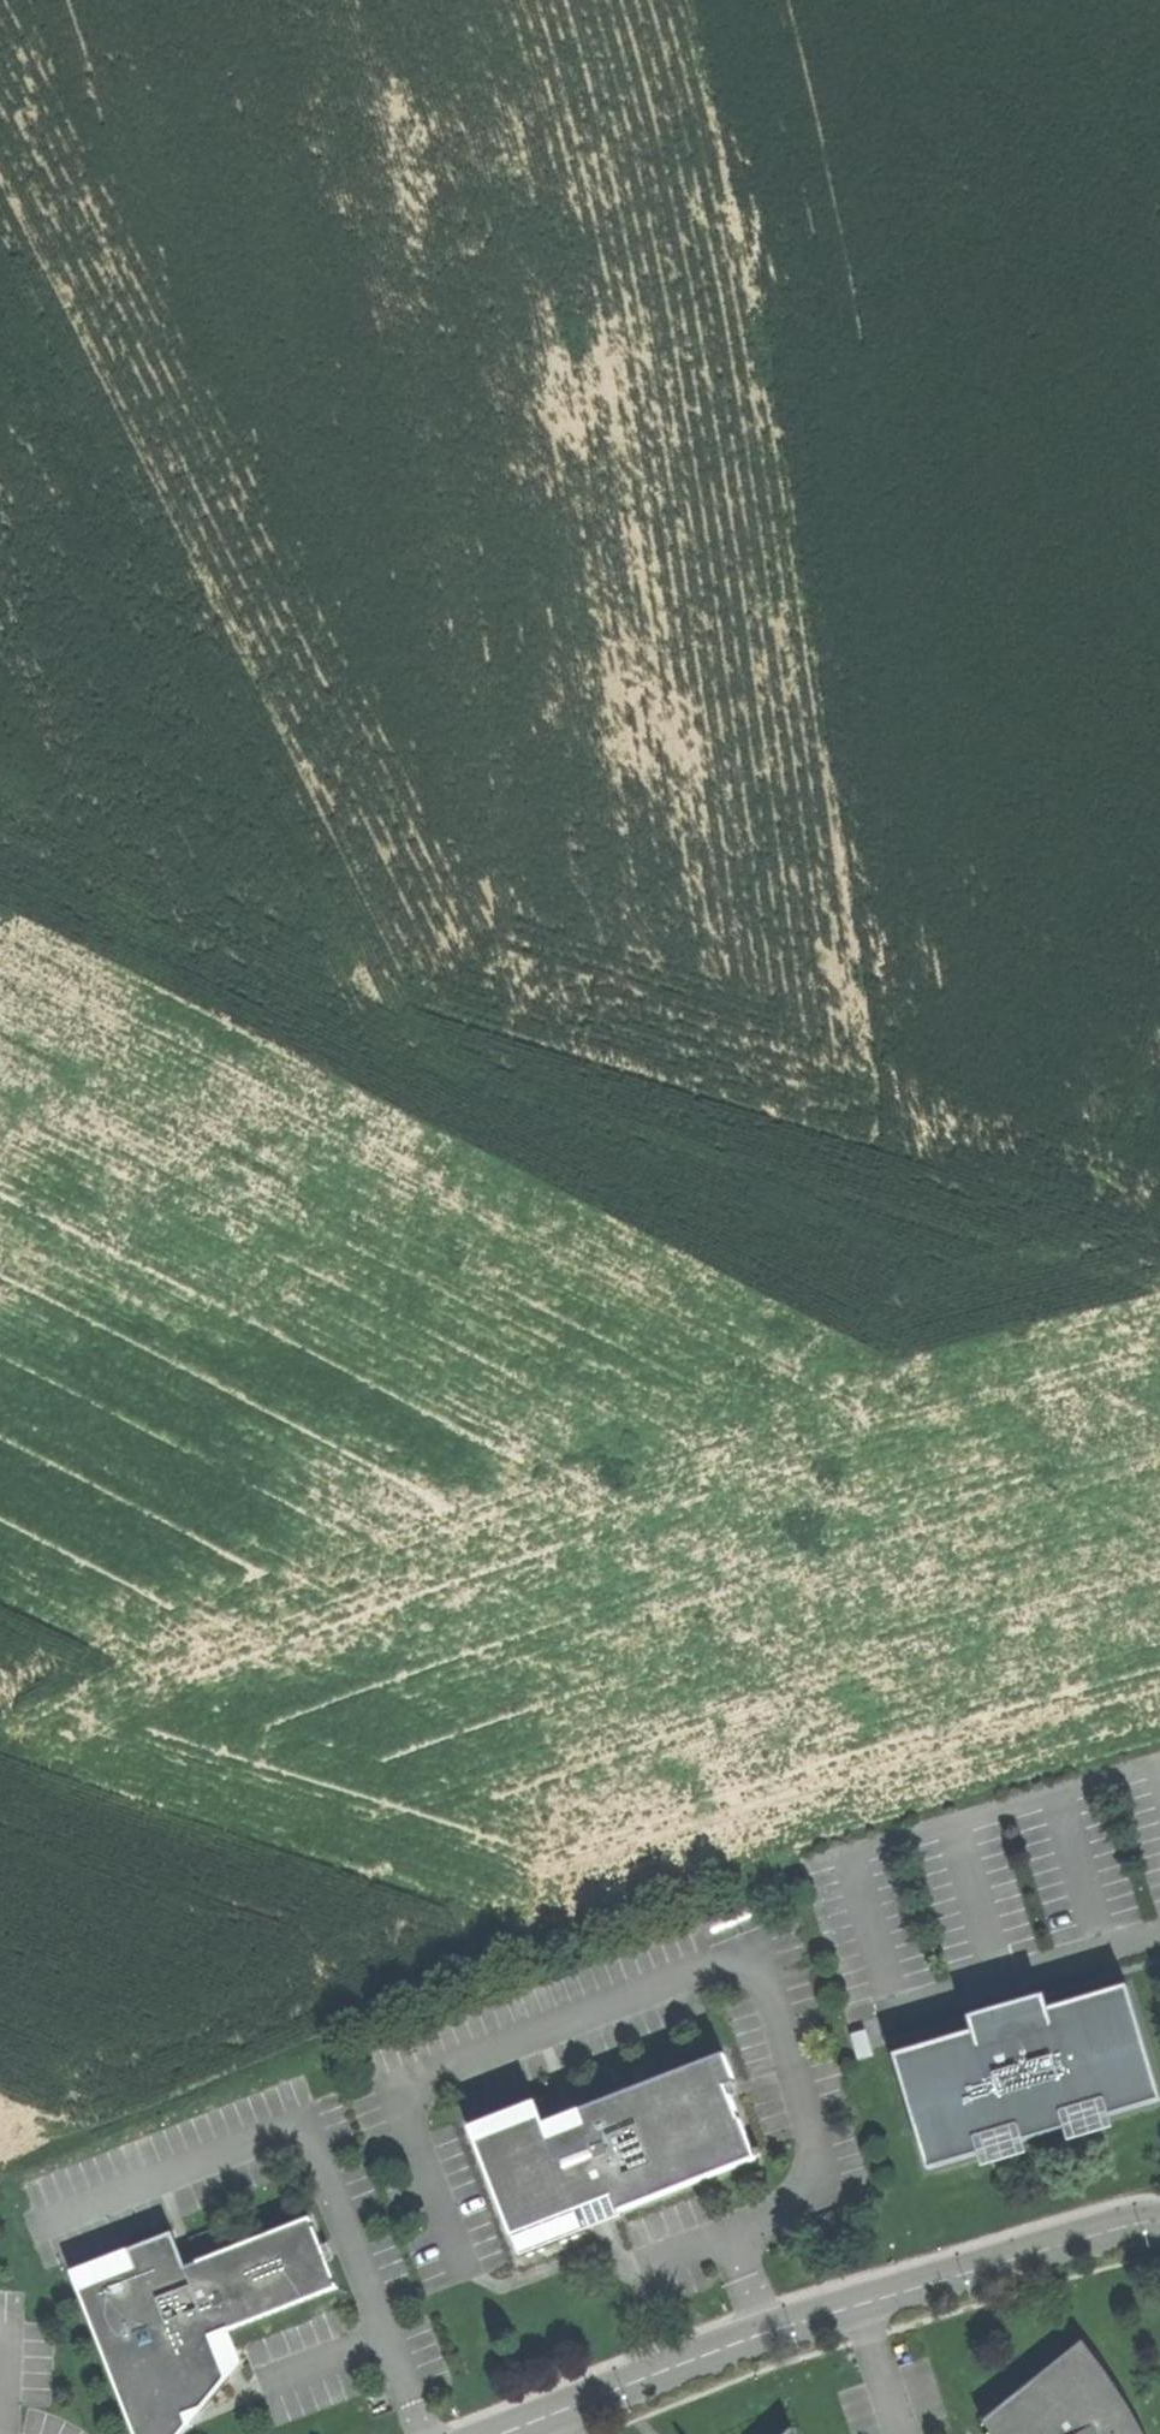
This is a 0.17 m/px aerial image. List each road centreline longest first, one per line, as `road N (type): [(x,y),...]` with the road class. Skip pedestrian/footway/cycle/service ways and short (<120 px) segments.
road 1 (residential): [(501,2433),(773,2329),(1138,2221),(1159,2222)]

